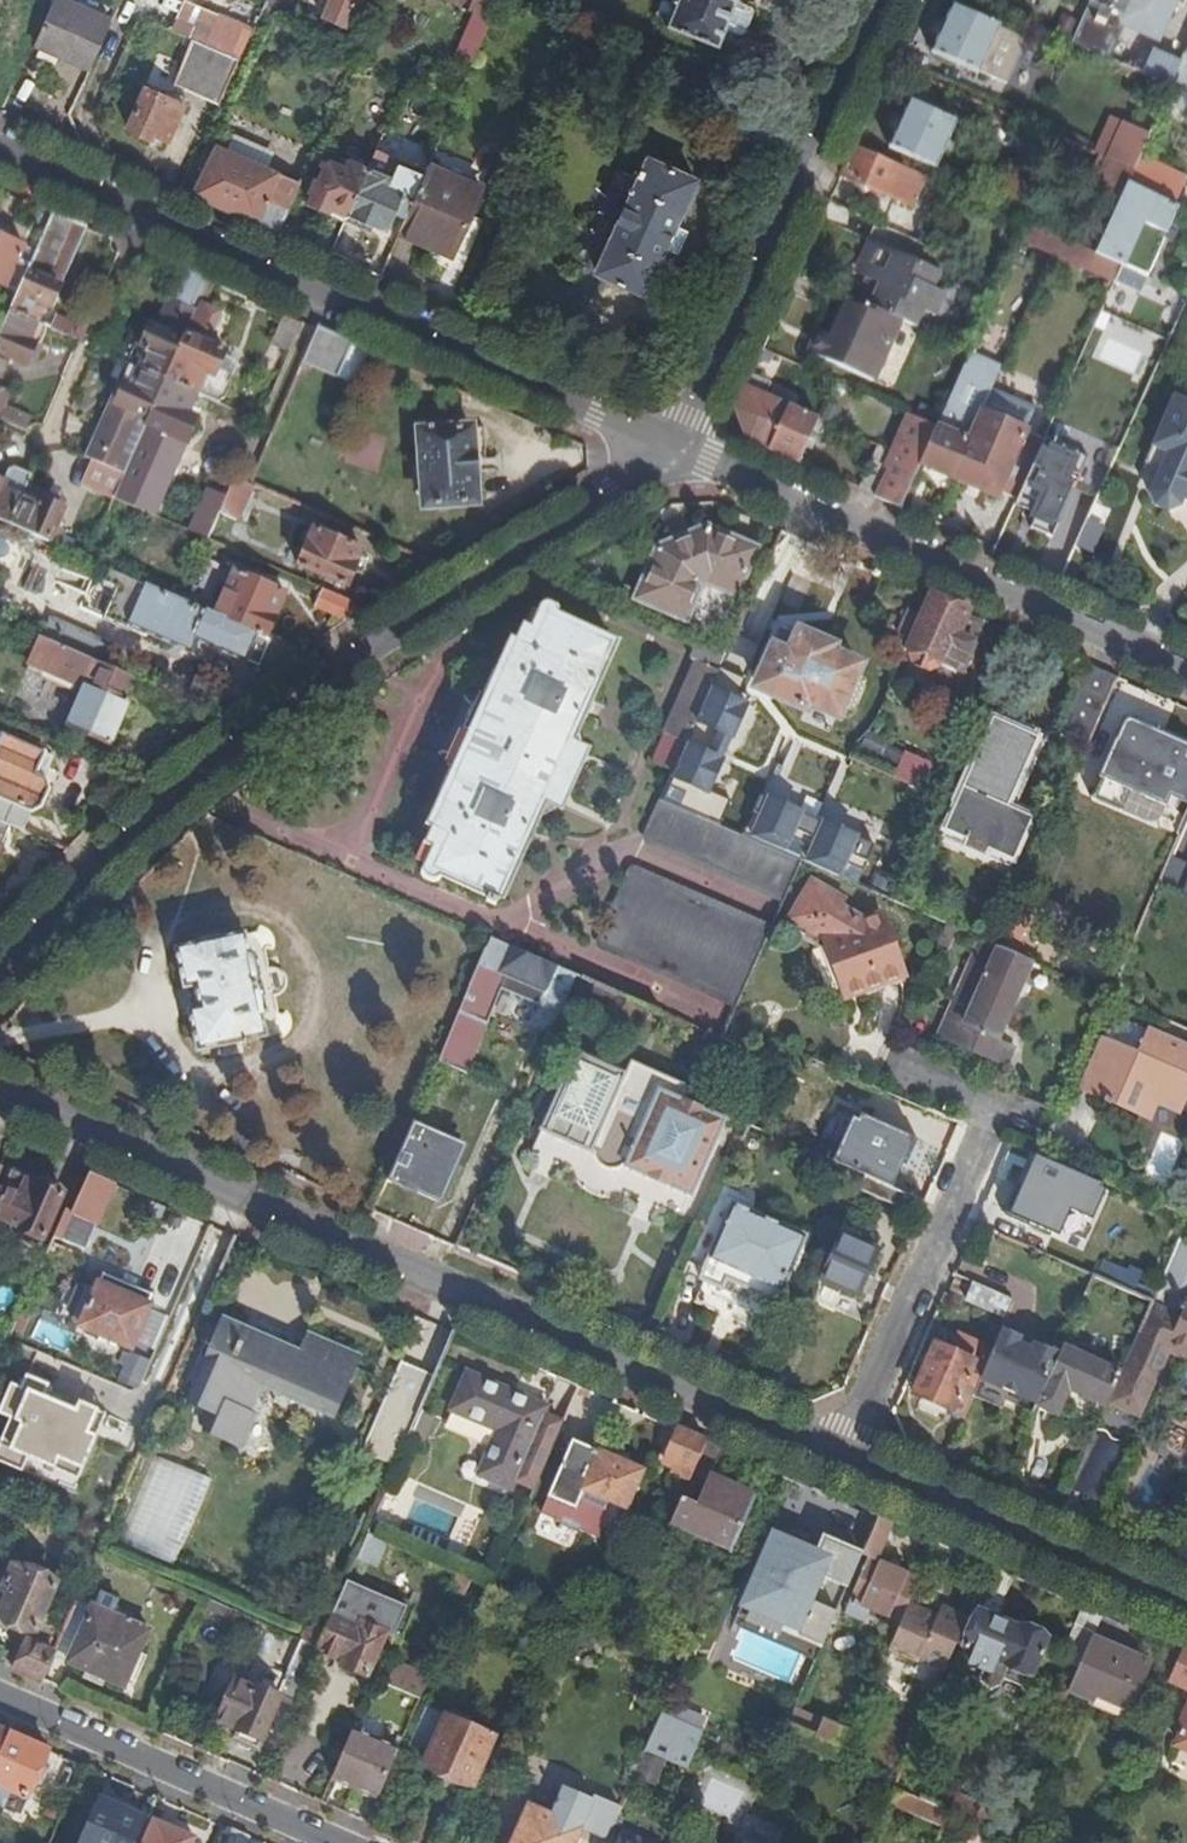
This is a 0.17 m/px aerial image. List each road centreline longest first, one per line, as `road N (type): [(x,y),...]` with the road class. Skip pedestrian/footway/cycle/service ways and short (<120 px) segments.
road 1 (residential): [(845,1461),(0,1091)]
road 2 (residential): [(677,447),(635,485),(248,742),(0,977)]
road 3 (residential): [(0,153),(677,447)]
road 4 (residential): [(677,447),(1186,667)]
road 5 (residential): [(881,0),(677,447)]
road 6 (residential): [(920,1084),(998,1116),(845,1461)]
road 7 (residential): [(1186,1606),(845,1461)]
road 8 (residential): [(0,1696),(337,1842)]

